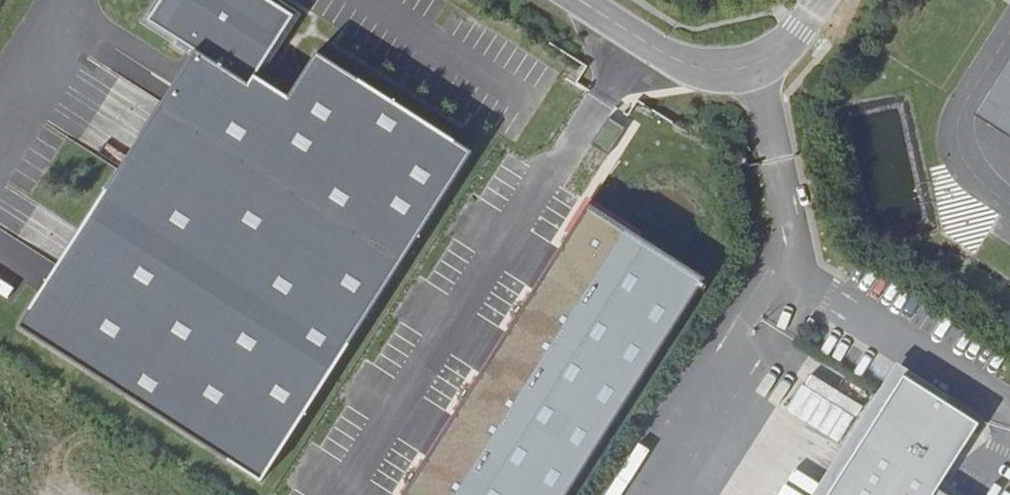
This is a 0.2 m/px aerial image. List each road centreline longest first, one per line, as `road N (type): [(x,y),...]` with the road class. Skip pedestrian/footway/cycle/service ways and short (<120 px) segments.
road 1 (unclassified): [(818,0),(791,42),(737,68),(676,58),(584,0)]

